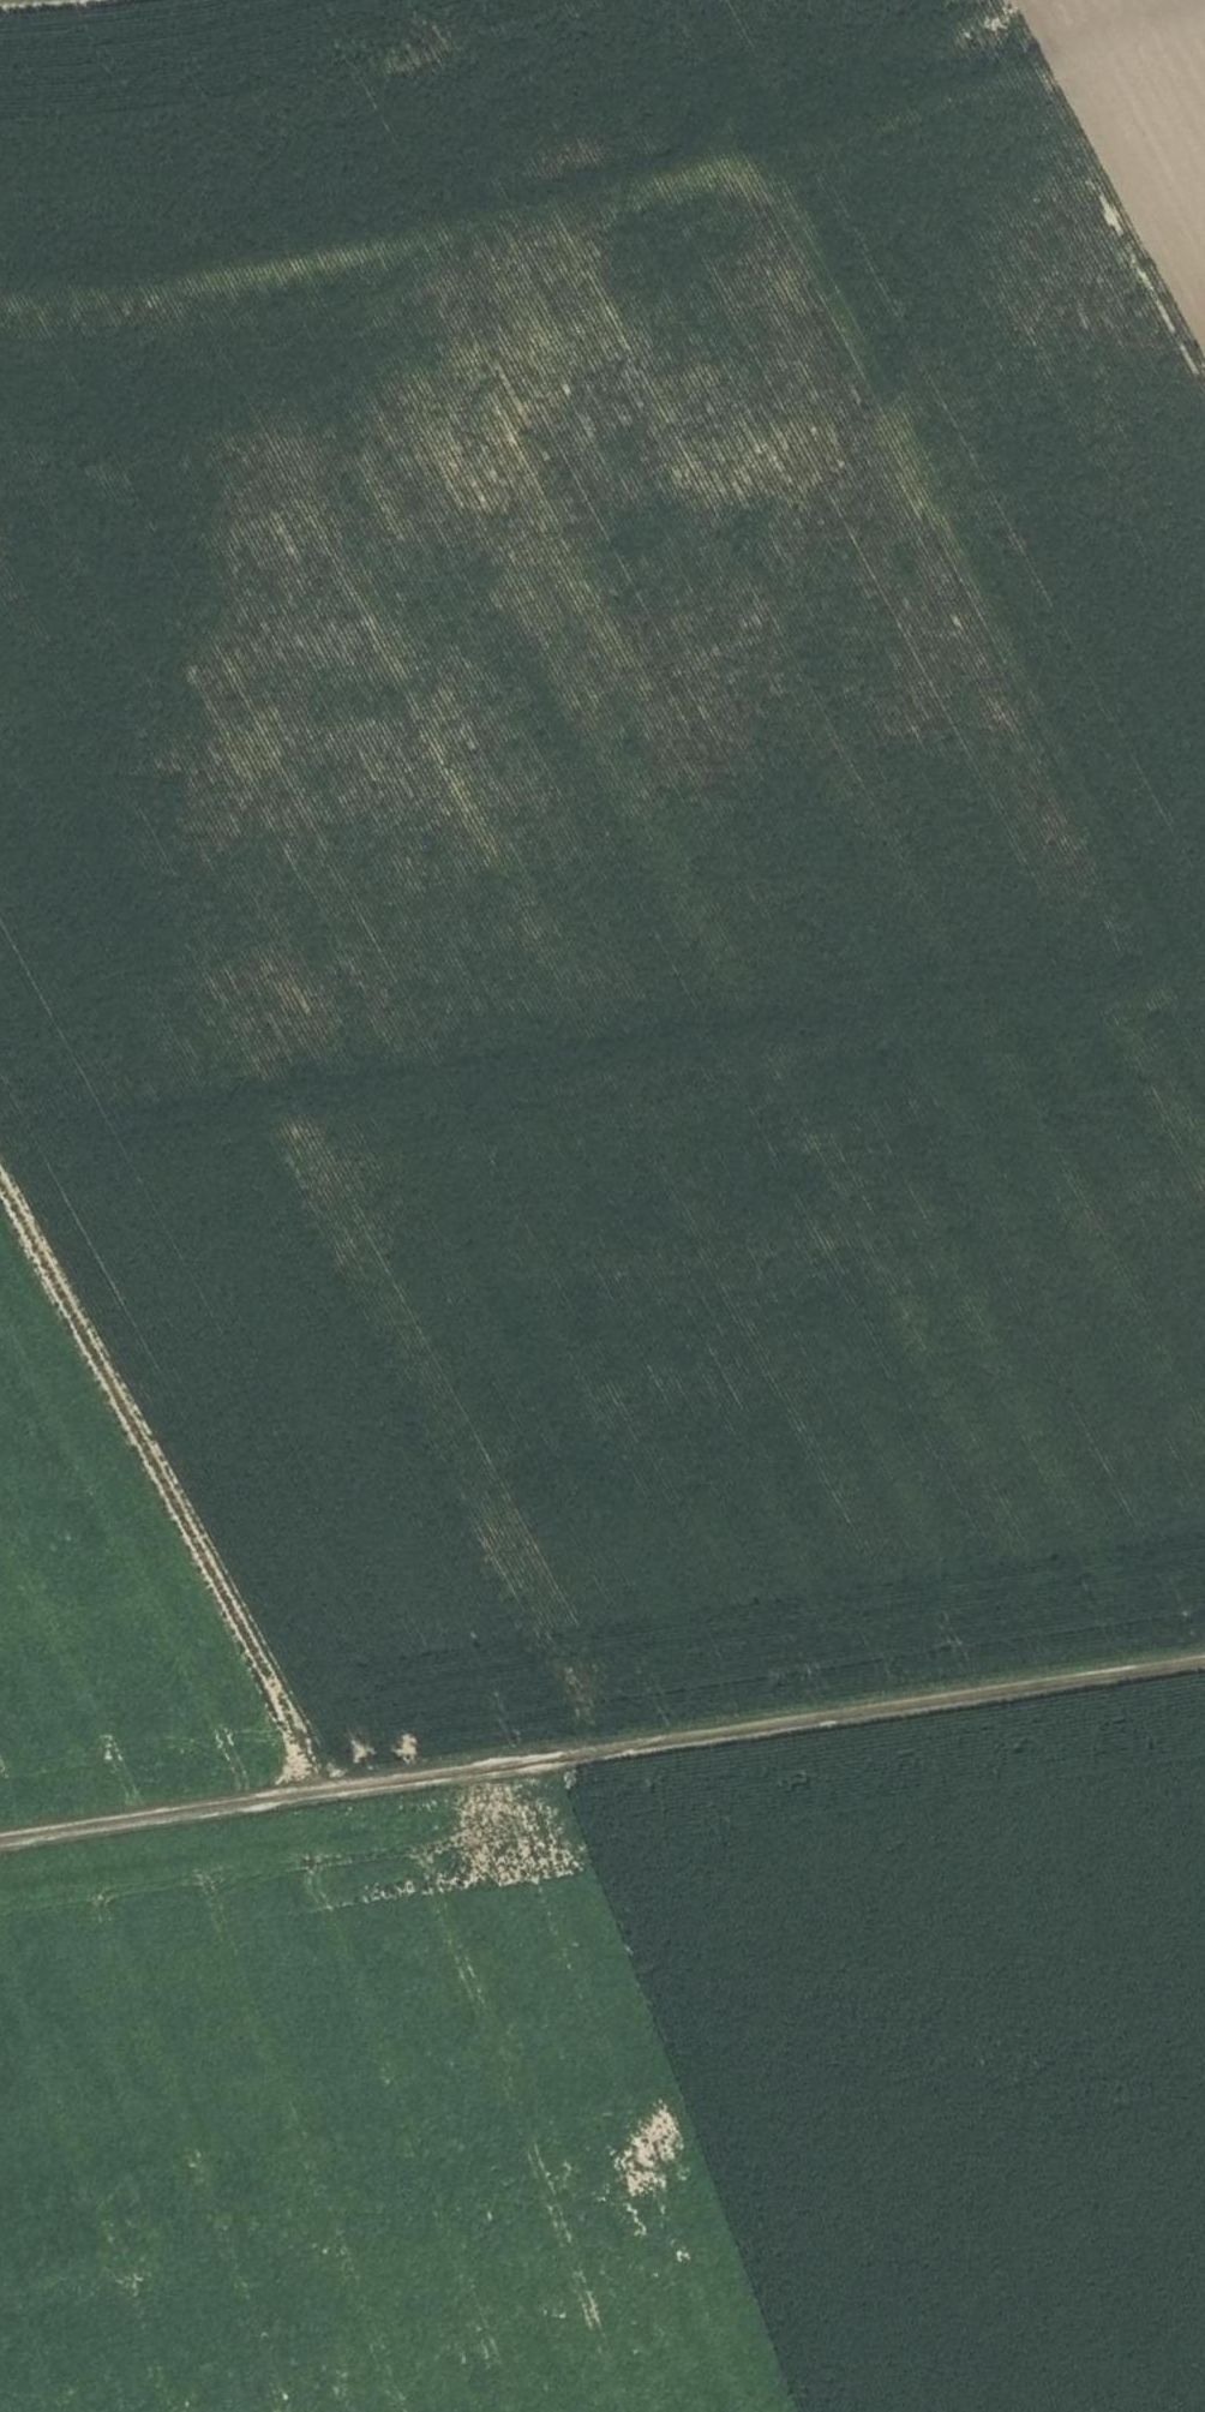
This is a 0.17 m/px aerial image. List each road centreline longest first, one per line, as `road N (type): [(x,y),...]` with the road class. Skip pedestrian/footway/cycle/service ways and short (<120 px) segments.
road 1 (track): [(1204,1660),(0,1841)]
road 2 (track): [(326,1790),(0,1178)]

